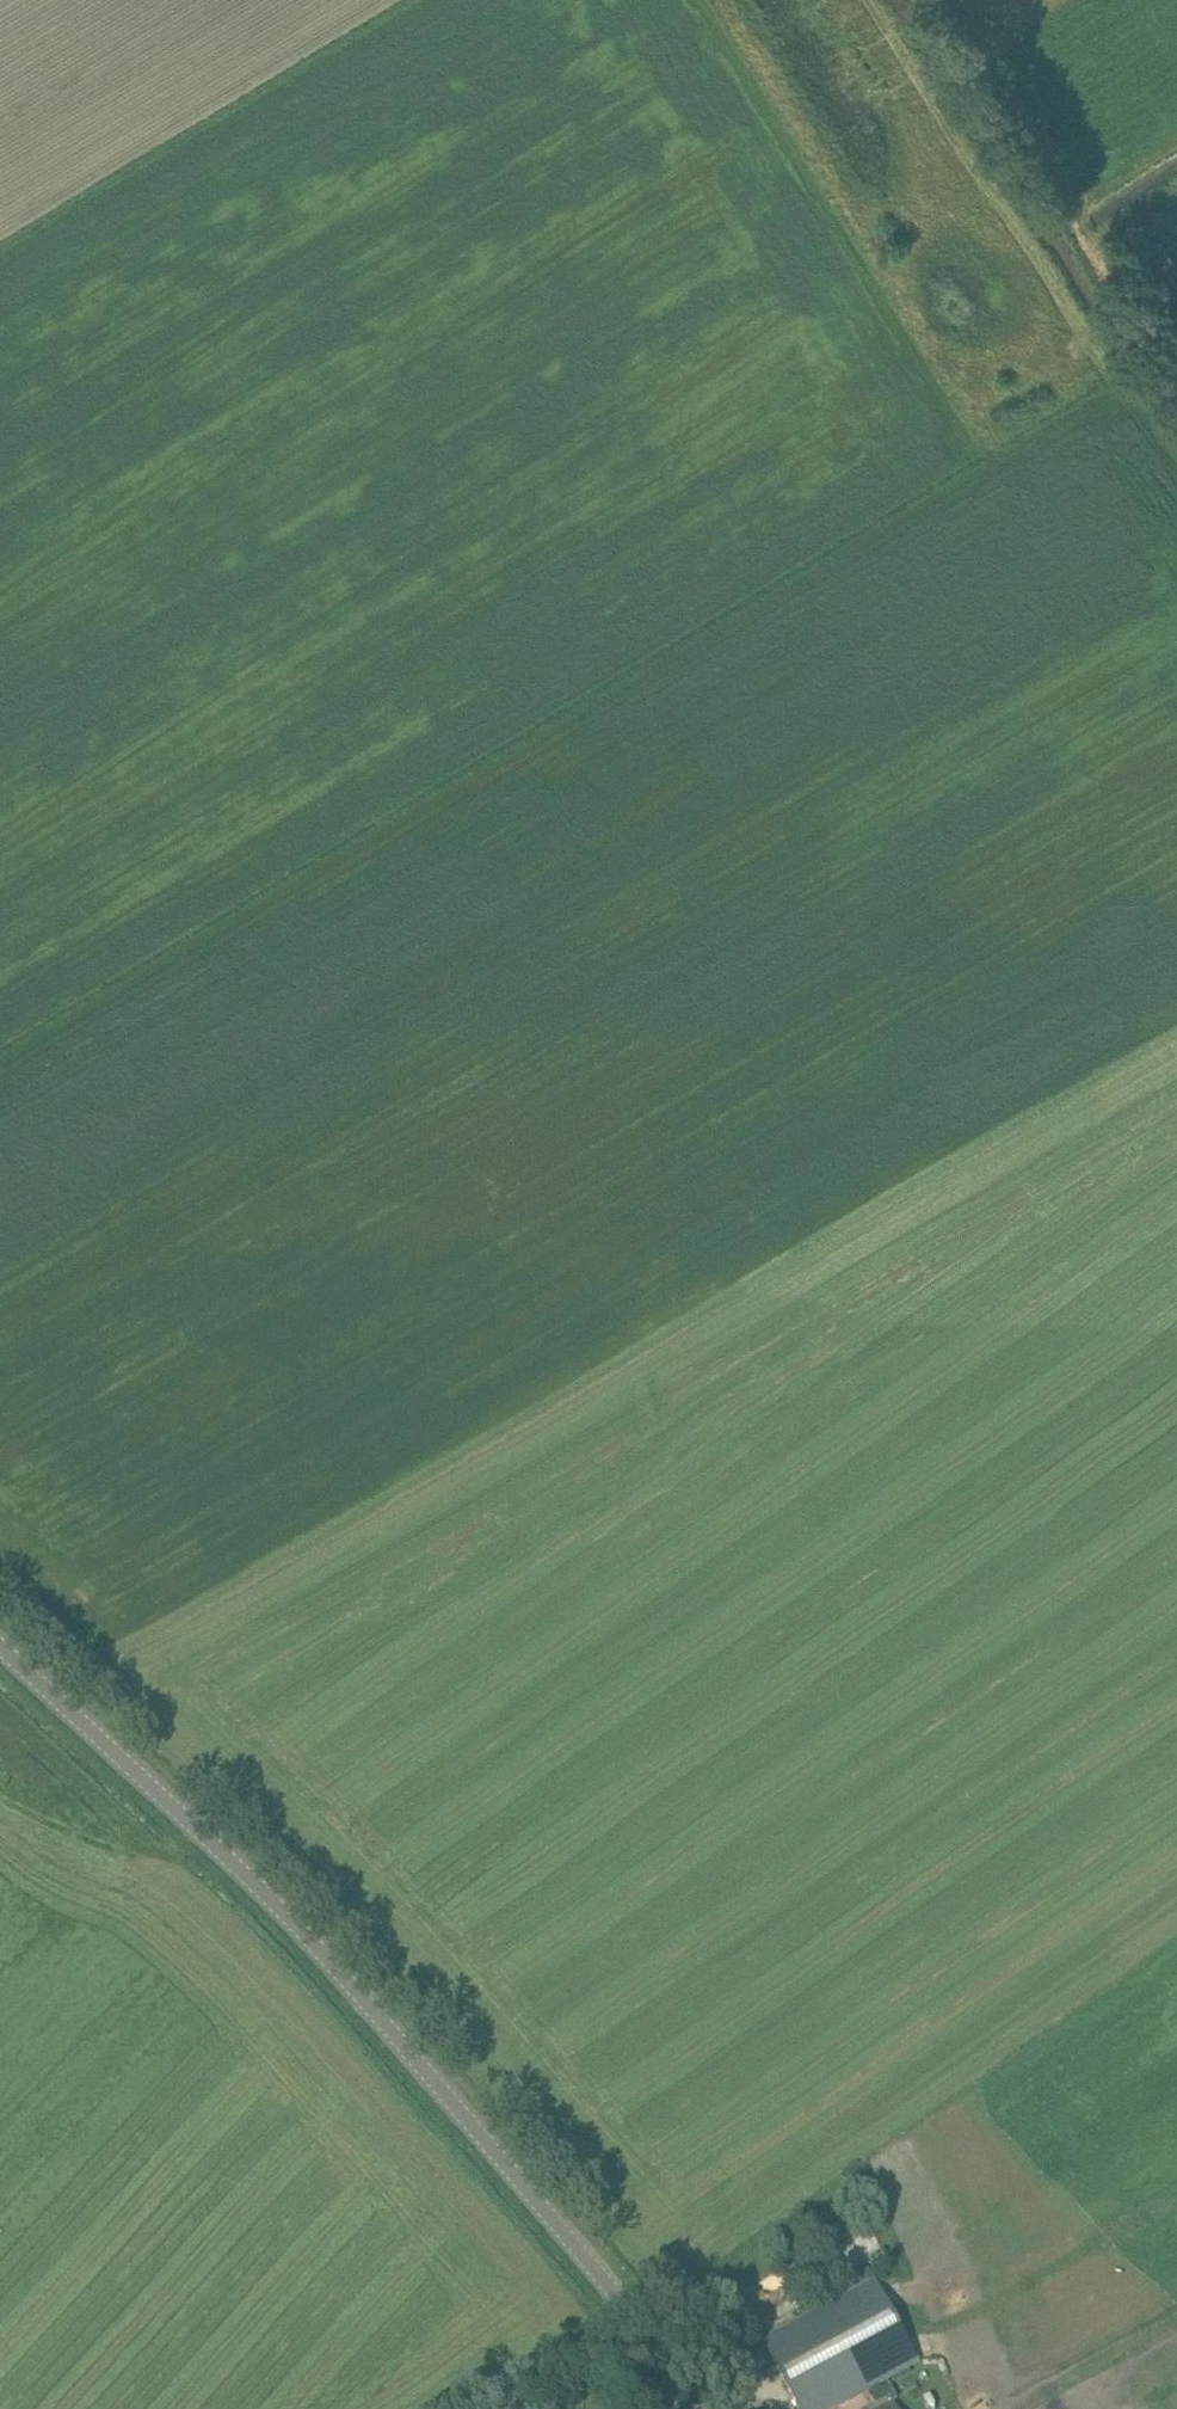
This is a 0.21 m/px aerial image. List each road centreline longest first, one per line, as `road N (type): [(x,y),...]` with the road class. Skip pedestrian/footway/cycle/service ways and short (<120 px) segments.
road 1 (unclassified): [(689,2408),(593,2262),(300,1927),(0,1645)]

